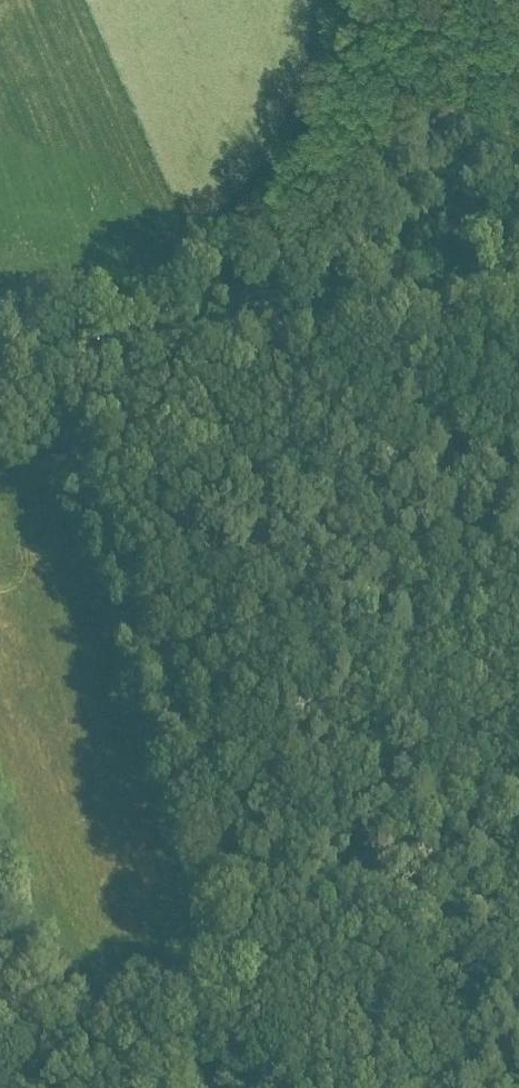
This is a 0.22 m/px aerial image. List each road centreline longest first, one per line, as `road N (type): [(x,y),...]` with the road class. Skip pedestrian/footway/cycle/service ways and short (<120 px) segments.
road 1 (track): [(518,301),(0,380)]

